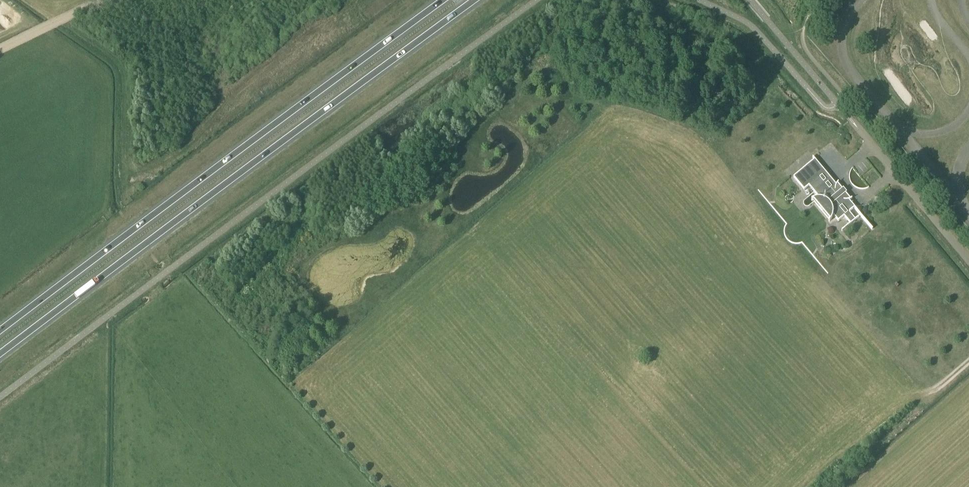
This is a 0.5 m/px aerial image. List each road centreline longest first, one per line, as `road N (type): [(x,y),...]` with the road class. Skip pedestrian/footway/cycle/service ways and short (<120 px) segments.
road 1 (trunk): [(0,353),(476,0)]
road 2 (trunk): [(445,0),(0,331)]
road 3 (unclassified): [(968,261),(840,108)]

